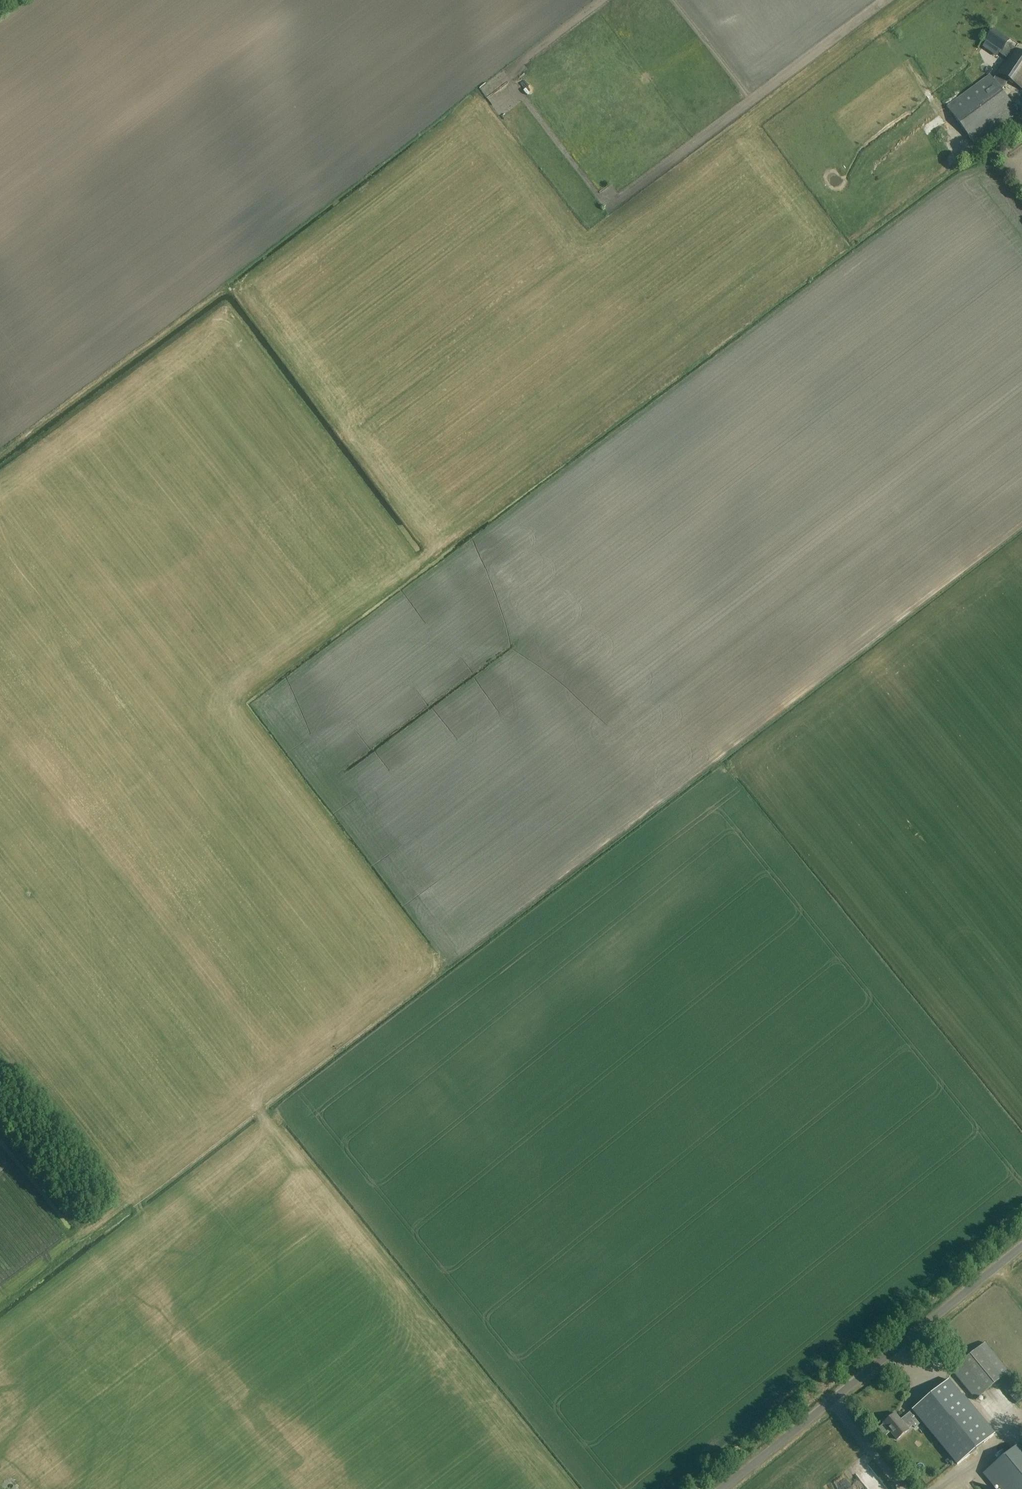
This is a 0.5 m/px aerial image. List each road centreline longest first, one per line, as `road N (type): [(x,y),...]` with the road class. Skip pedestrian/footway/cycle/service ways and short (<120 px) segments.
road 1 (unclassified): [(721,1488),(1021,1245)]

